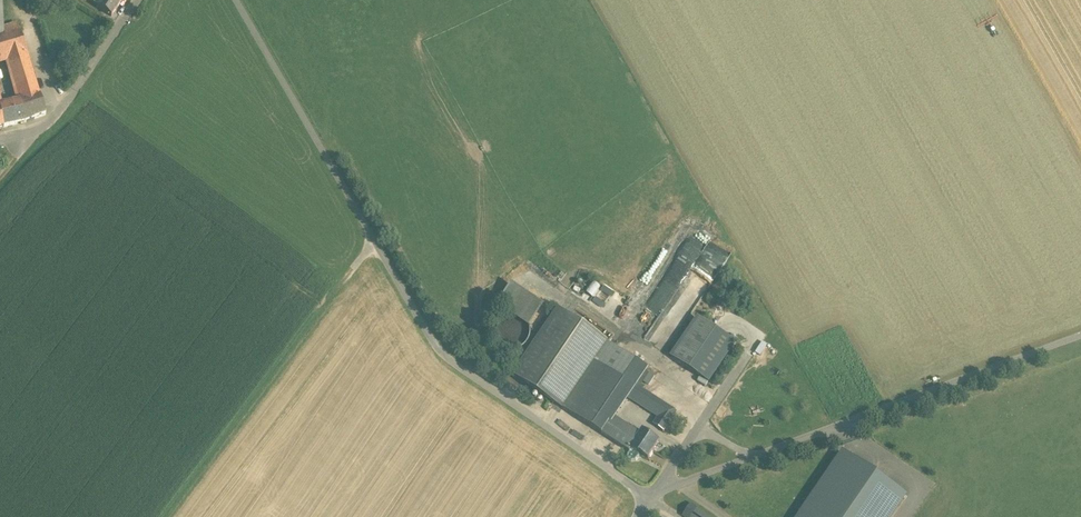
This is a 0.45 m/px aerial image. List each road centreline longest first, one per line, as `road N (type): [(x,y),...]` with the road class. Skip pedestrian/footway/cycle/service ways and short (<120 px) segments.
road 1 (unclassified): [(235,0),(451,364),(649,499)]
road 2 (track): [(1080,336),(661,489)]
road 3 (track): [(379,248),(169,516)]
road 4 (residential): [(139,0),(46,129),(0,140)]

